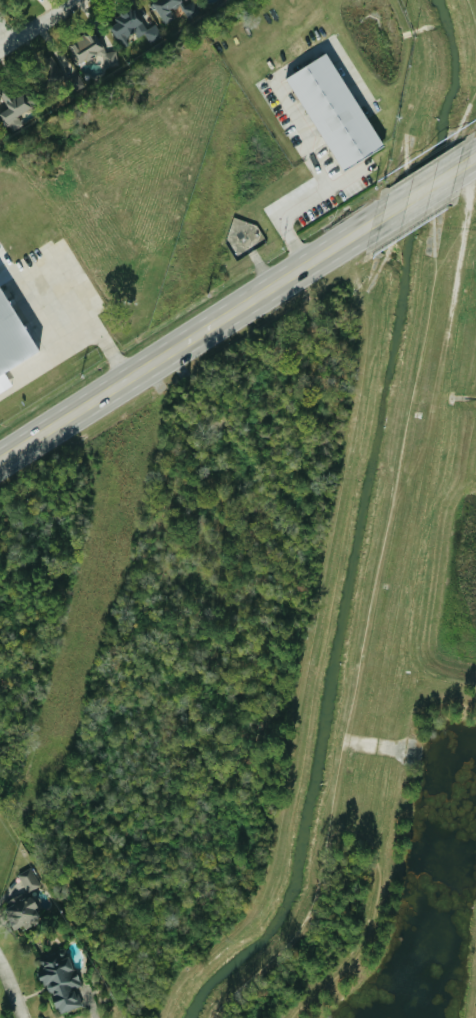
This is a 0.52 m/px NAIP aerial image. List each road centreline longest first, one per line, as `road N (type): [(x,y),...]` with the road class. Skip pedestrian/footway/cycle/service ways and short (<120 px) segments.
road 1 (secondary): [(0,462),(382,217)]

